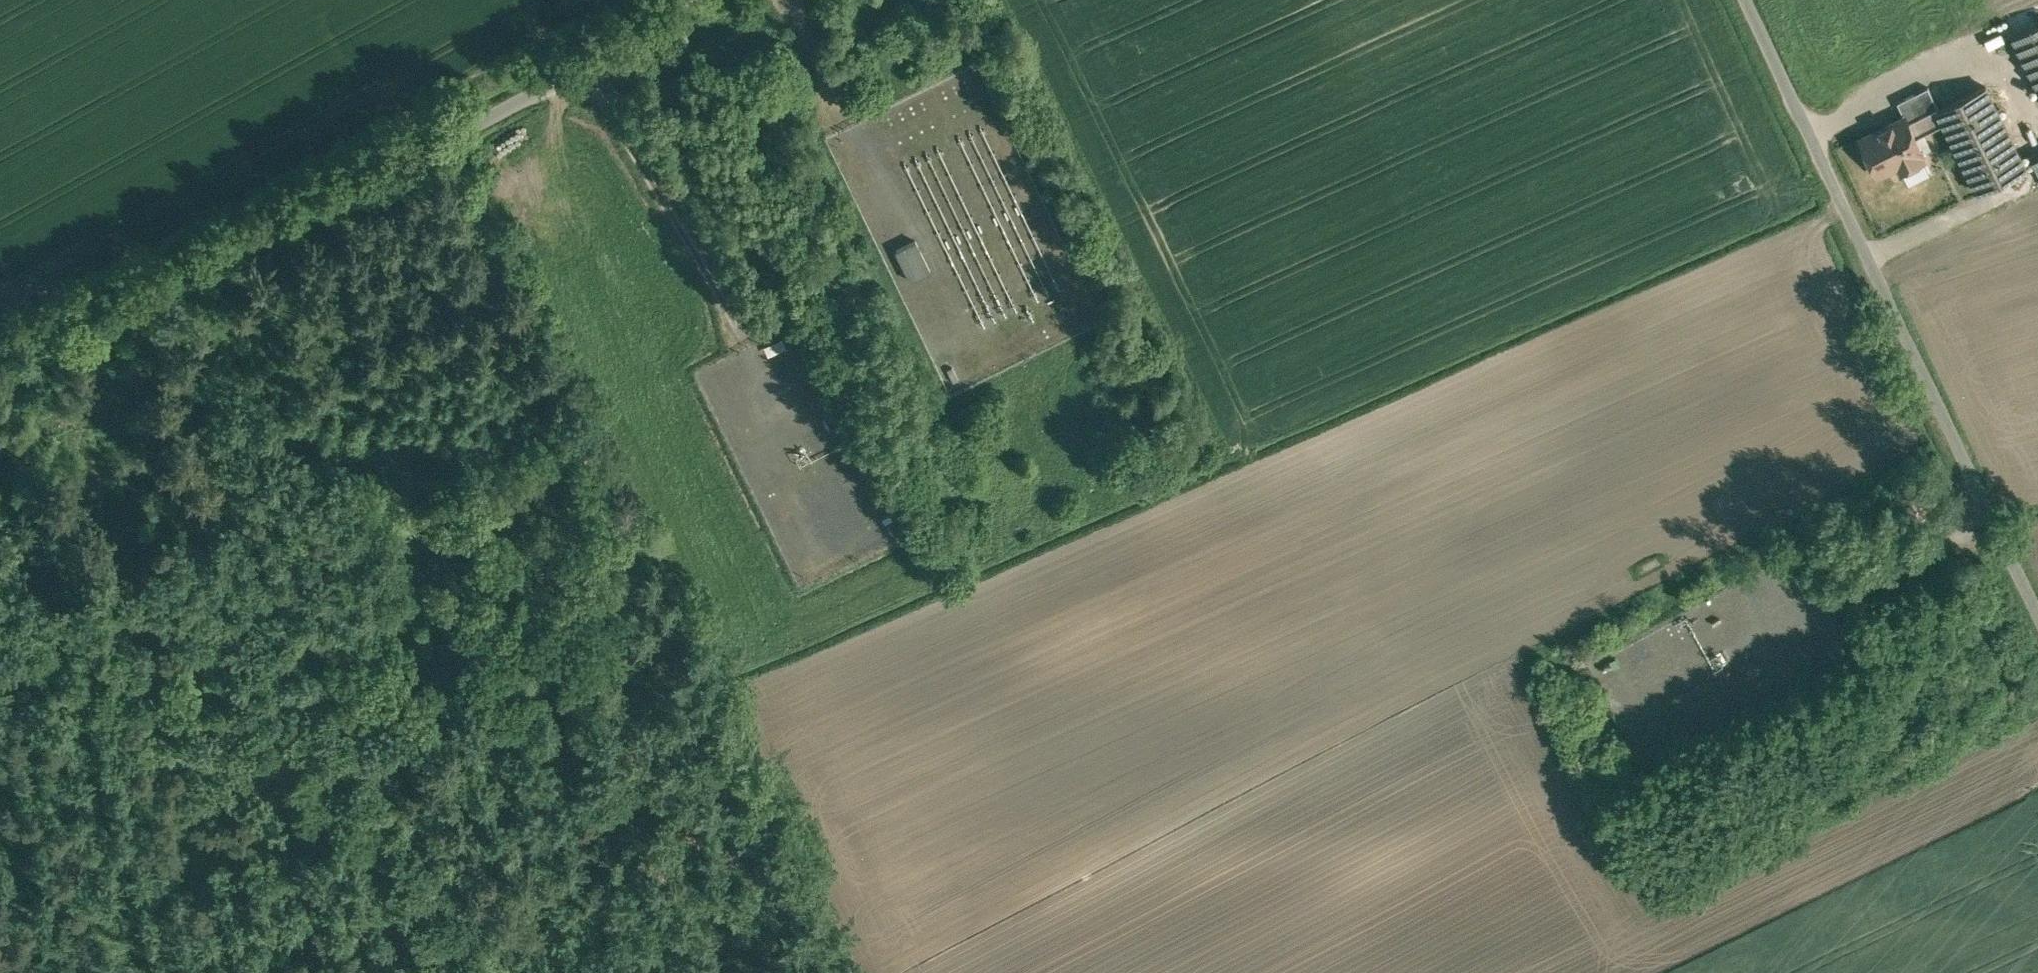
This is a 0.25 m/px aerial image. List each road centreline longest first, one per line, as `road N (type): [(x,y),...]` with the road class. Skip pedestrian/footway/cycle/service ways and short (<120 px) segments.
road 1 (unclassified): [(714,0),(0,367)]
road 2 (unclassified): [(1737,0),(2037,617)]

